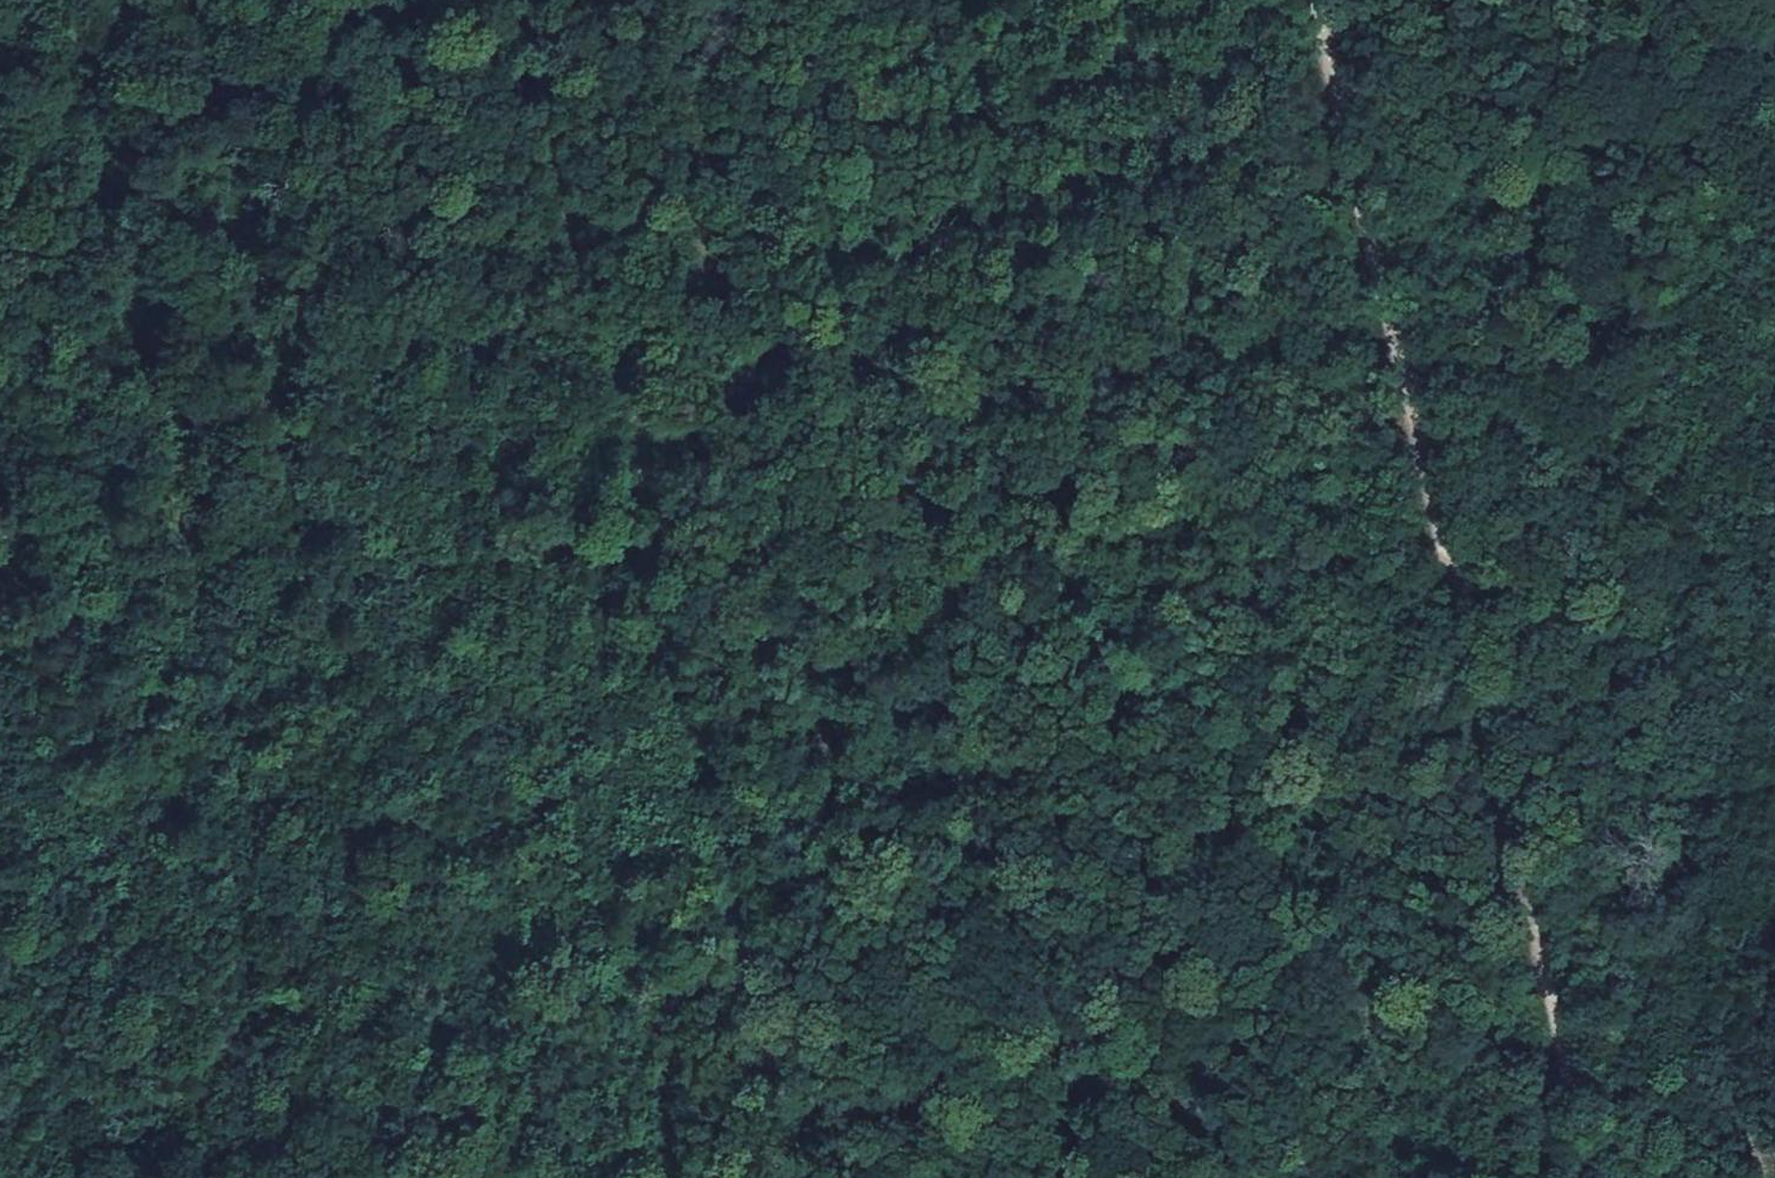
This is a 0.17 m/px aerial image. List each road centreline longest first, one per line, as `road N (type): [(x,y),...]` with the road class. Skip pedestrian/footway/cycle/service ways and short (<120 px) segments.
road 1 (track): [(1314,0),(1430,474)]
road 2 (track): [(1504,809),(1597,1177)]
road 3 (track): [(1430,474),(1504,809)]

